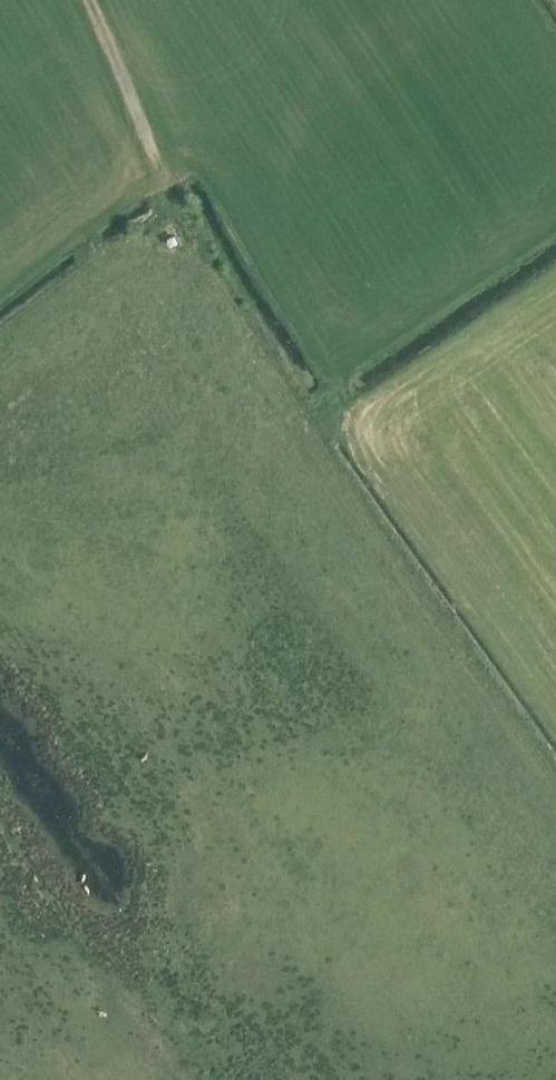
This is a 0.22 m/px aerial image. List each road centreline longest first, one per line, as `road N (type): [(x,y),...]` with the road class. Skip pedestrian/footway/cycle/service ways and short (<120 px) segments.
road 1 (track): [(88,0),(171,219)]

